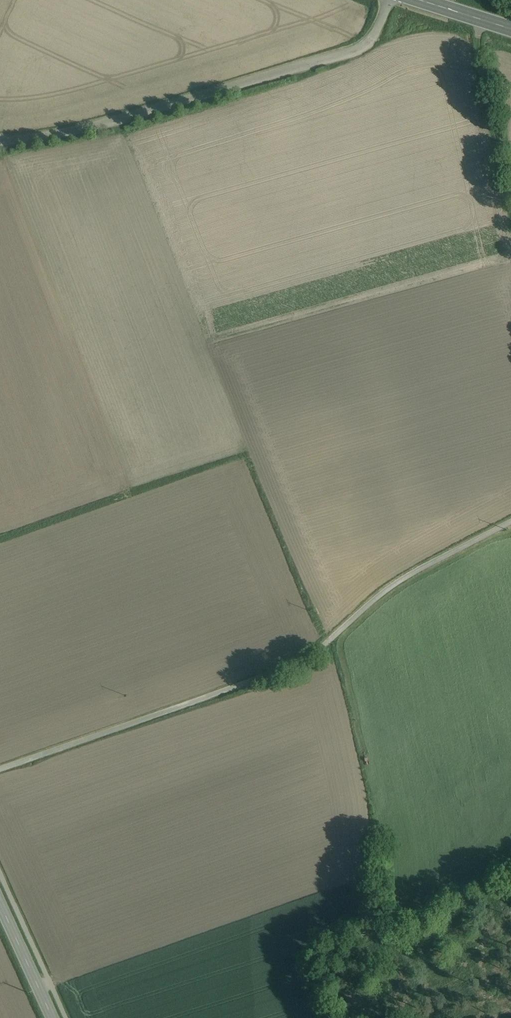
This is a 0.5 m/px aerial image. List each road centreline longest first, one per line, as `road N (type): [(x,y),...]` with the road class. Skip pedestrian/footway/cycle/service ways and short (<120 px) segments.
road 1 (residential): [(0,141),(64,133),(355,52),(375,36),(394,0)]
road 2 (secondary): [(0,904),(52,1017)]

